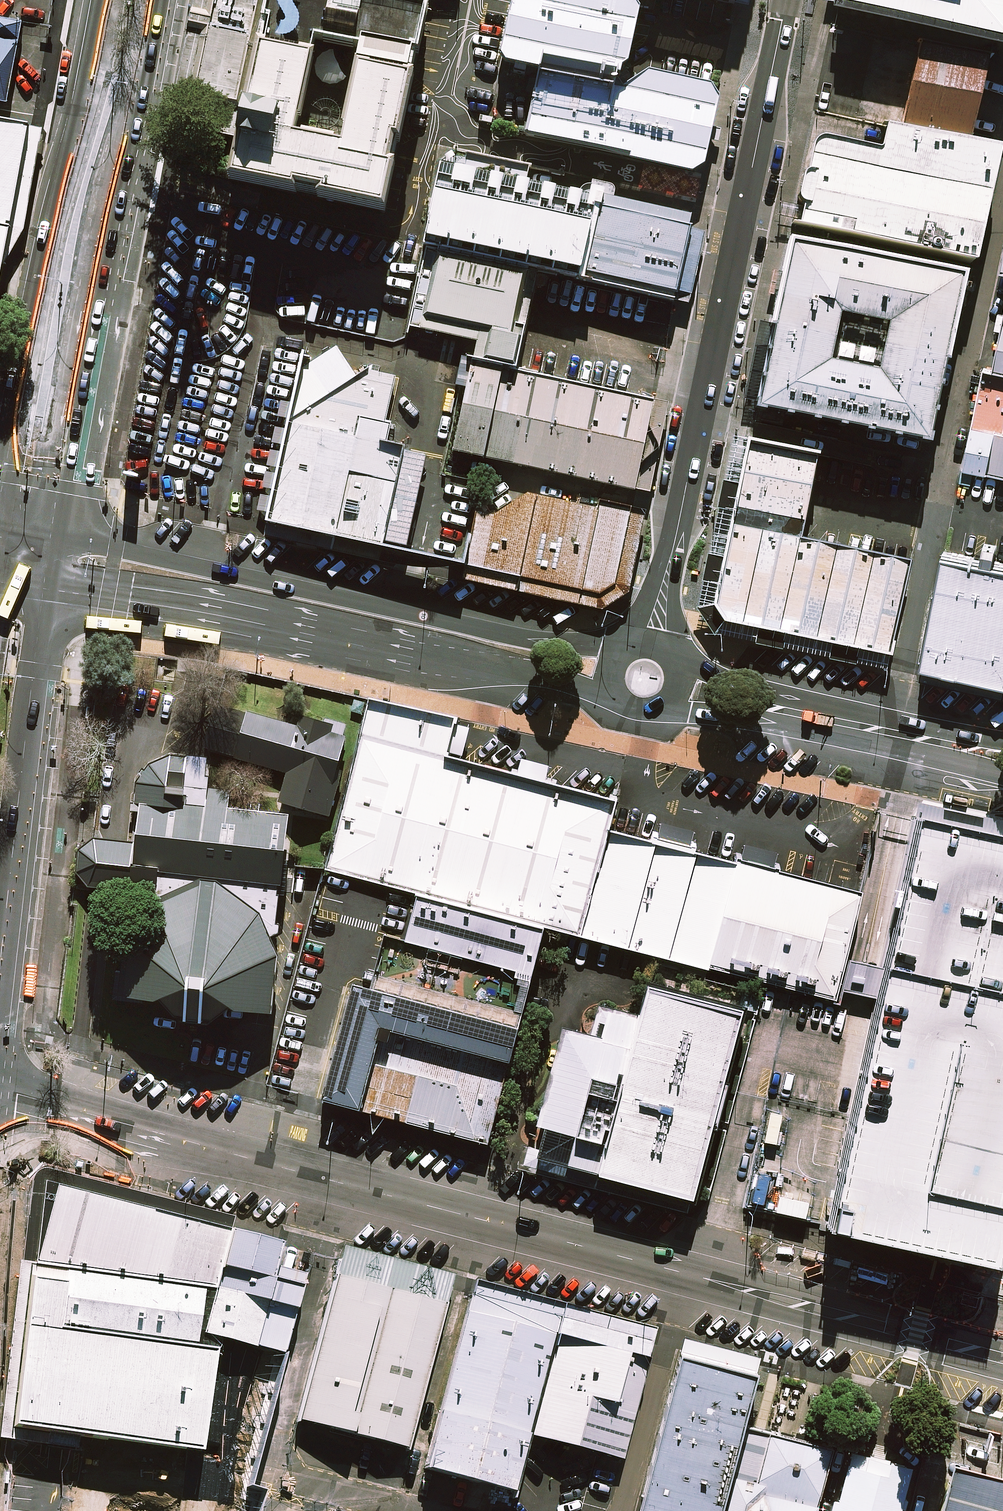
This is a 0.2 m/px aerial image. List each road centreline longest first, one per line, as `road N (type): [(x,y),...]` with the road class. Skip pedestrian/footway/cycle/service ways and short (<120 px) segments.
road 1 (unclassified): [(117,1121),(1002,1356)]
road 2 (tertiary): [(651,644),(787,0)]
road 3 (secondary): [(53,536),(125,540),(513,636),(629,646)]
road 4 (secondary): [(622,704),(542,676),(47,586)]
road 5 (secondary): [(153,0),(111,183),(53,536)]
road 6 (secondary): [(0,499),(107,0)]
road 7 (secondary): [(47,586),(0,959)]
road 8 (secondary): [(678,686),(1002,753)]
road 9 (unclassified): [(0,1046),(19,1069),(117,1121)]
road 10 (unclassified): [(117,1121),(41,1126),(0,1144)]

